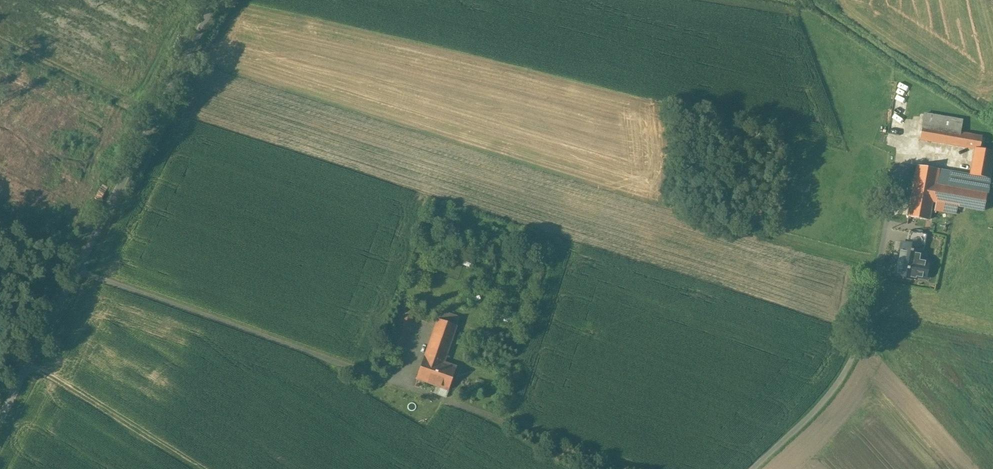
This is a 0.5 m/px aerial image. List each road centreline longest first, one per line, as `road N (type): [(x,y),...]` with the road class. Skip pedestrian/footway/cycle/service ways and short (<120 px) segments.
road 1 (unclassified): [(0,425),(216,0)]
road 2 (track): [(401,383),(630,468)]
road 3 (track): [(29,368),(197,468)]

